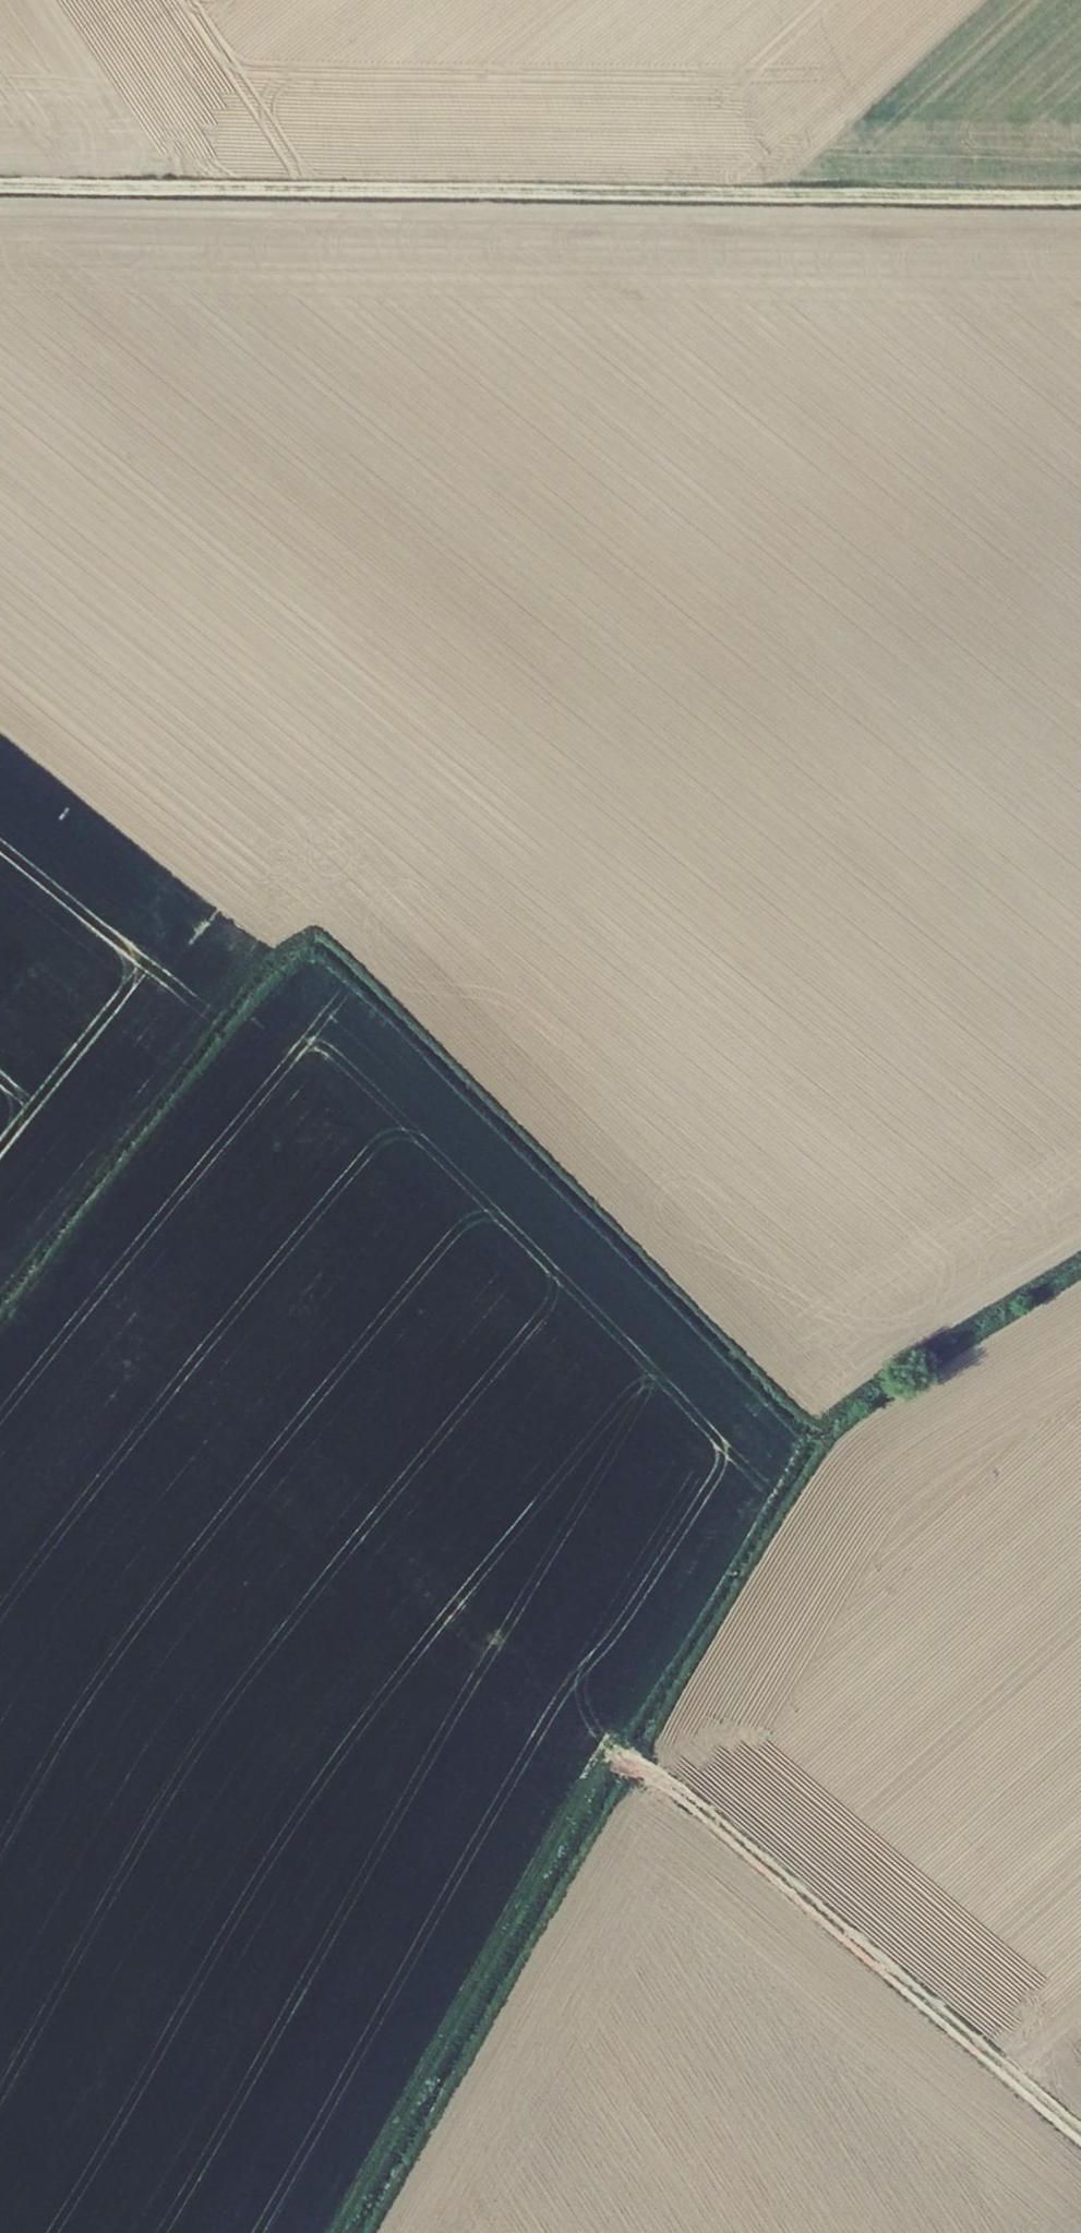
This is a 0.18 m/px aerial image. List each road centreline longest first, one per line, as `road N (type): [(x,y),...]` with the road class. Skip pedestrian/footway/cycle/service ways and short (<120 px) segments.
road 1 (track): [(0,183),(1080,194)]
road 2 (track): [(1080,2136),(660,1773)]

